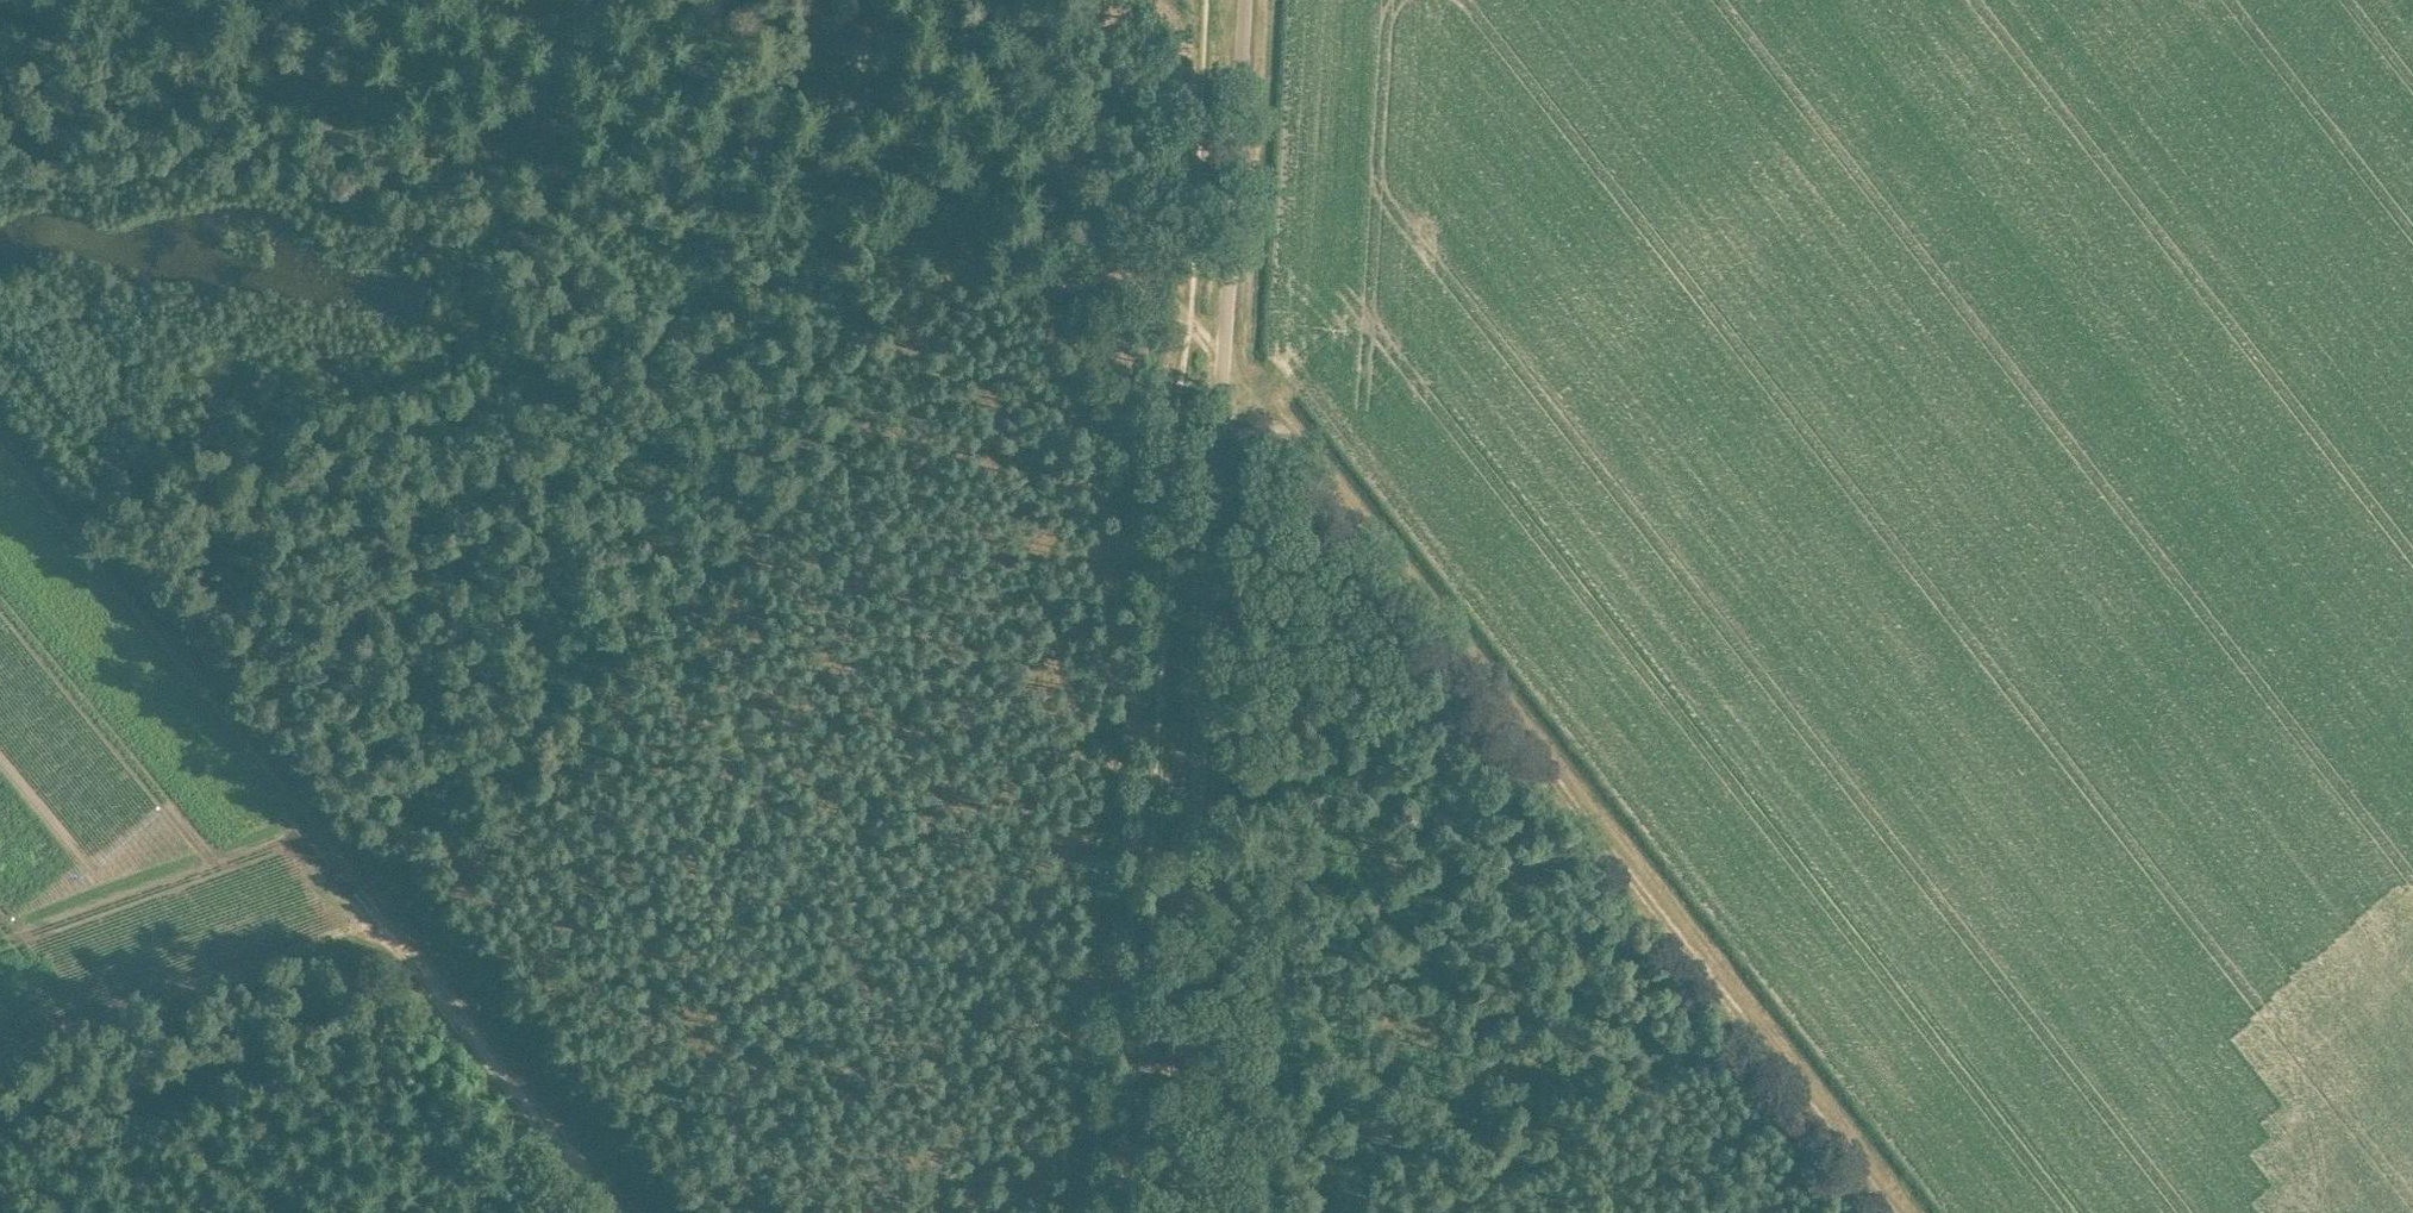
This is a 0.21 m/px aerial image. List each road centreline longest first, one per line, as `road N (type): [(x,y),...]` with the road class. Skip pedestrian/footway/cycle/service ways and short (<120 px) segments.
road 1 (track): [(951,0),(1736,1014)]
road 2 (unclassified): [(1181,1212),(1243,0)]
road 3 (track): [(0,450),(617,1212)]
road 4 (track): [(1894,1212),(1736,1014),(1398,1212)]

